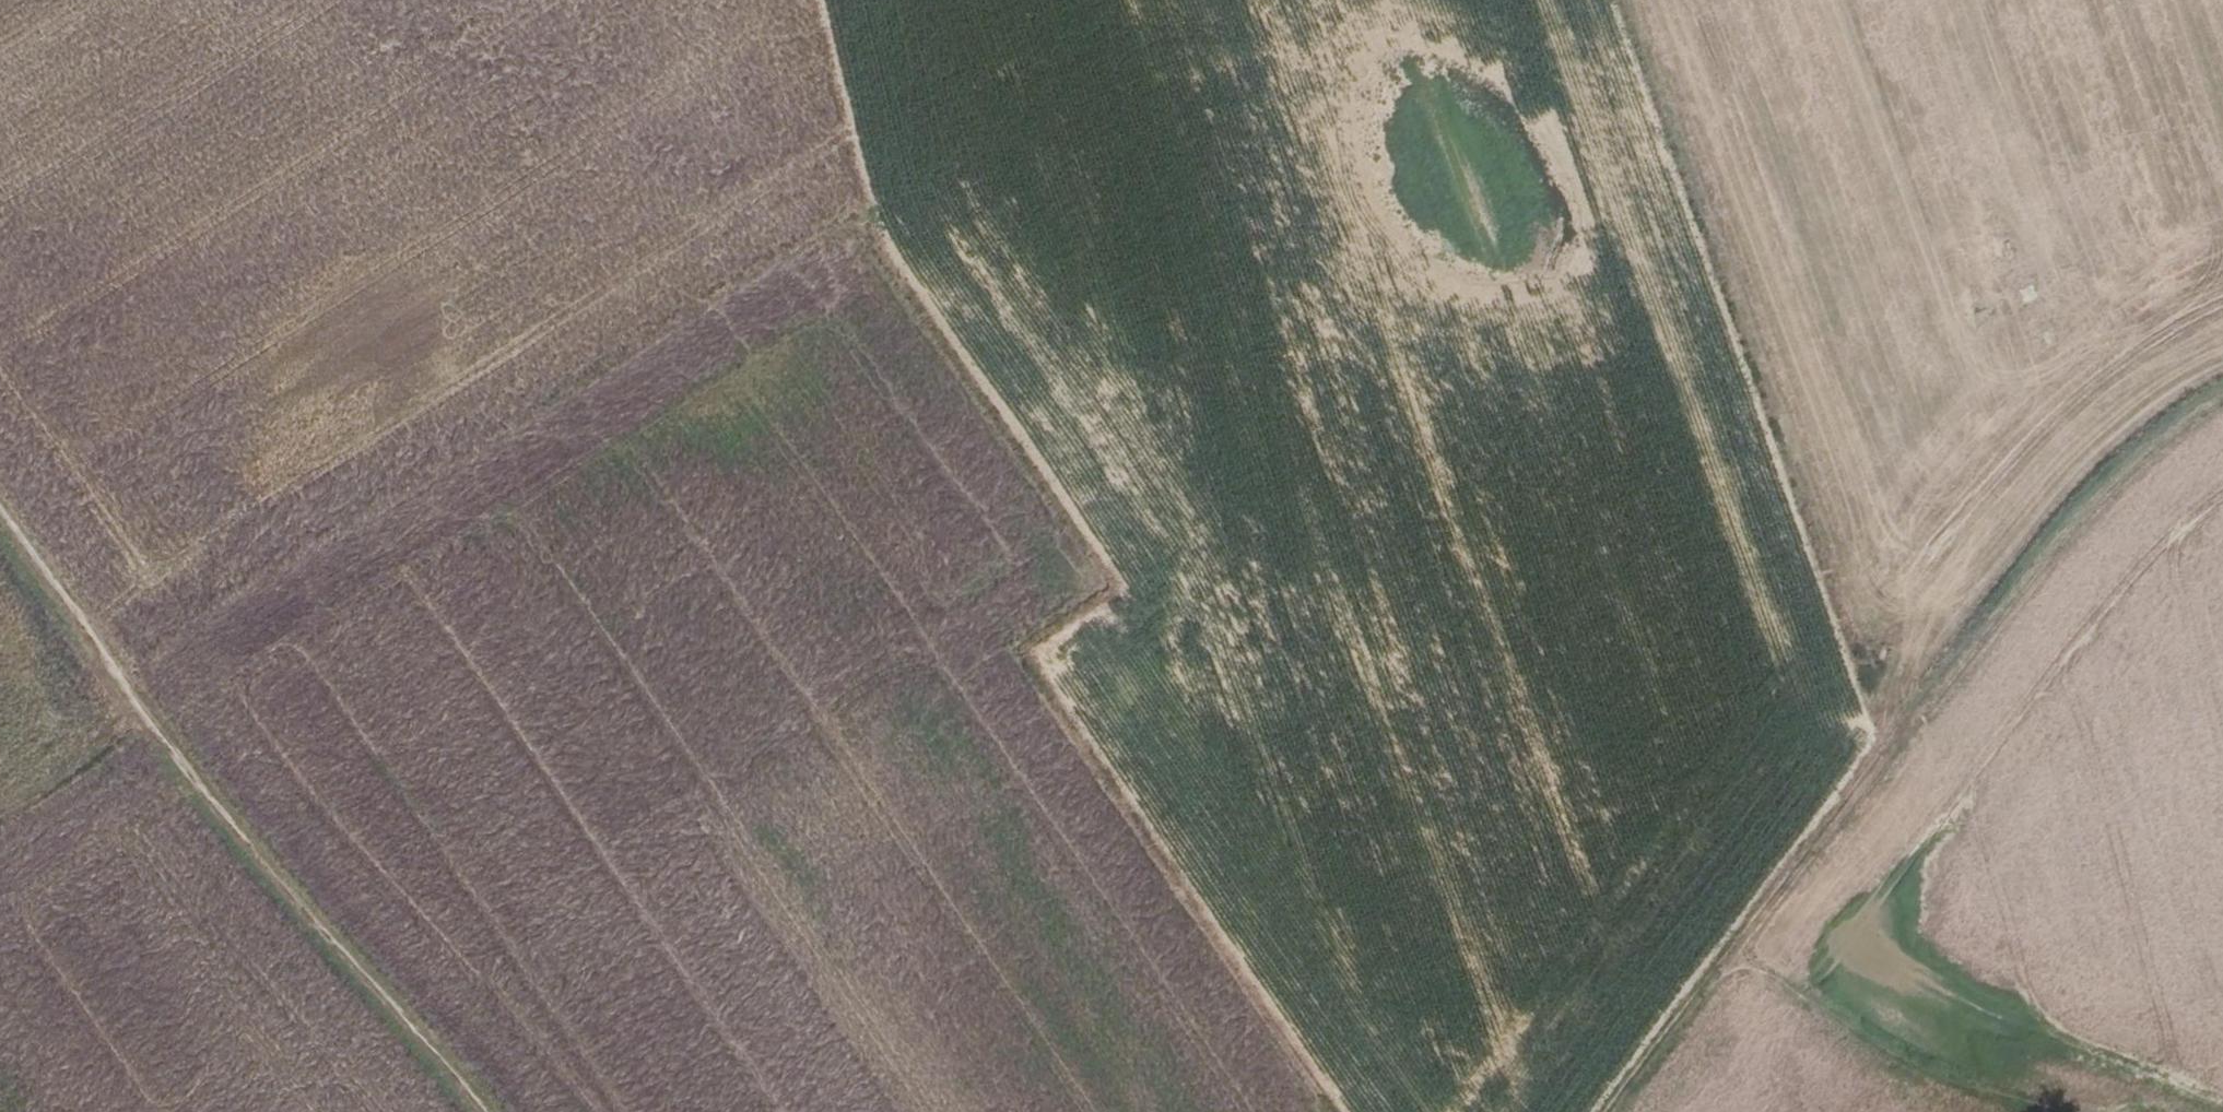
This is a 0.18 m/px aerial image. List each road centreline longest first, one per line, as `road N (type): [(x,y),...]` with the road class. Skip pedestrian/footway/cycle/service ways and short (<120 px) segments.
road 1 (track): [(463,1111),(128,701),(0,525)]

